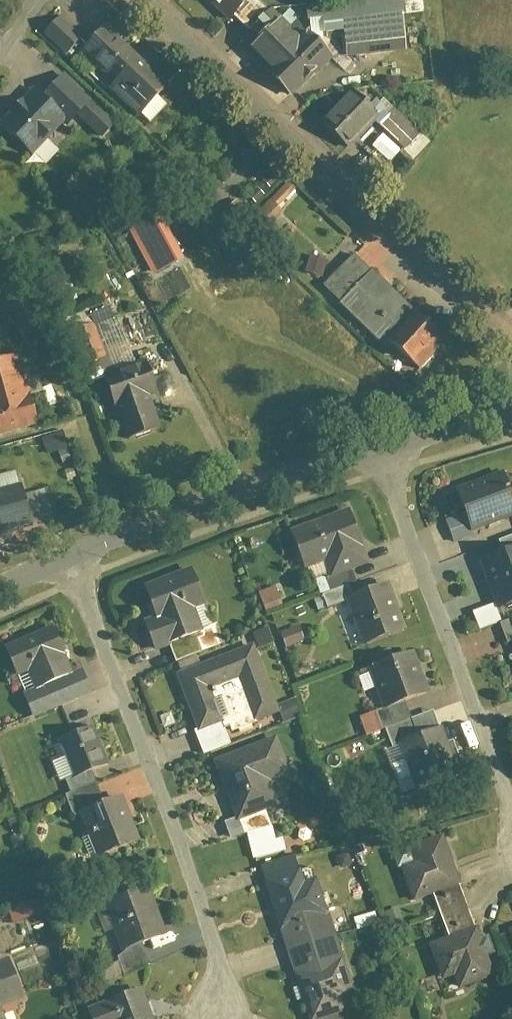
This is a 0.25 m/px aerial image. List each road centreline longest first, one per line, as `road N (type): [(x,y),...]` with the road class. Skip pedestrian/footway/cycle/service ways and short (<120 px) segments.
road 1 (residential): [(142,0),(511,352)]
road 2 (residential): [(69,558),(213,947),(219,1011)]
road 3 (residential): [(511,810),(377,448)]
road 4 (residential): [(377,448),(69,558)]
road 5 (residential): [(511,411),(377,448)]

